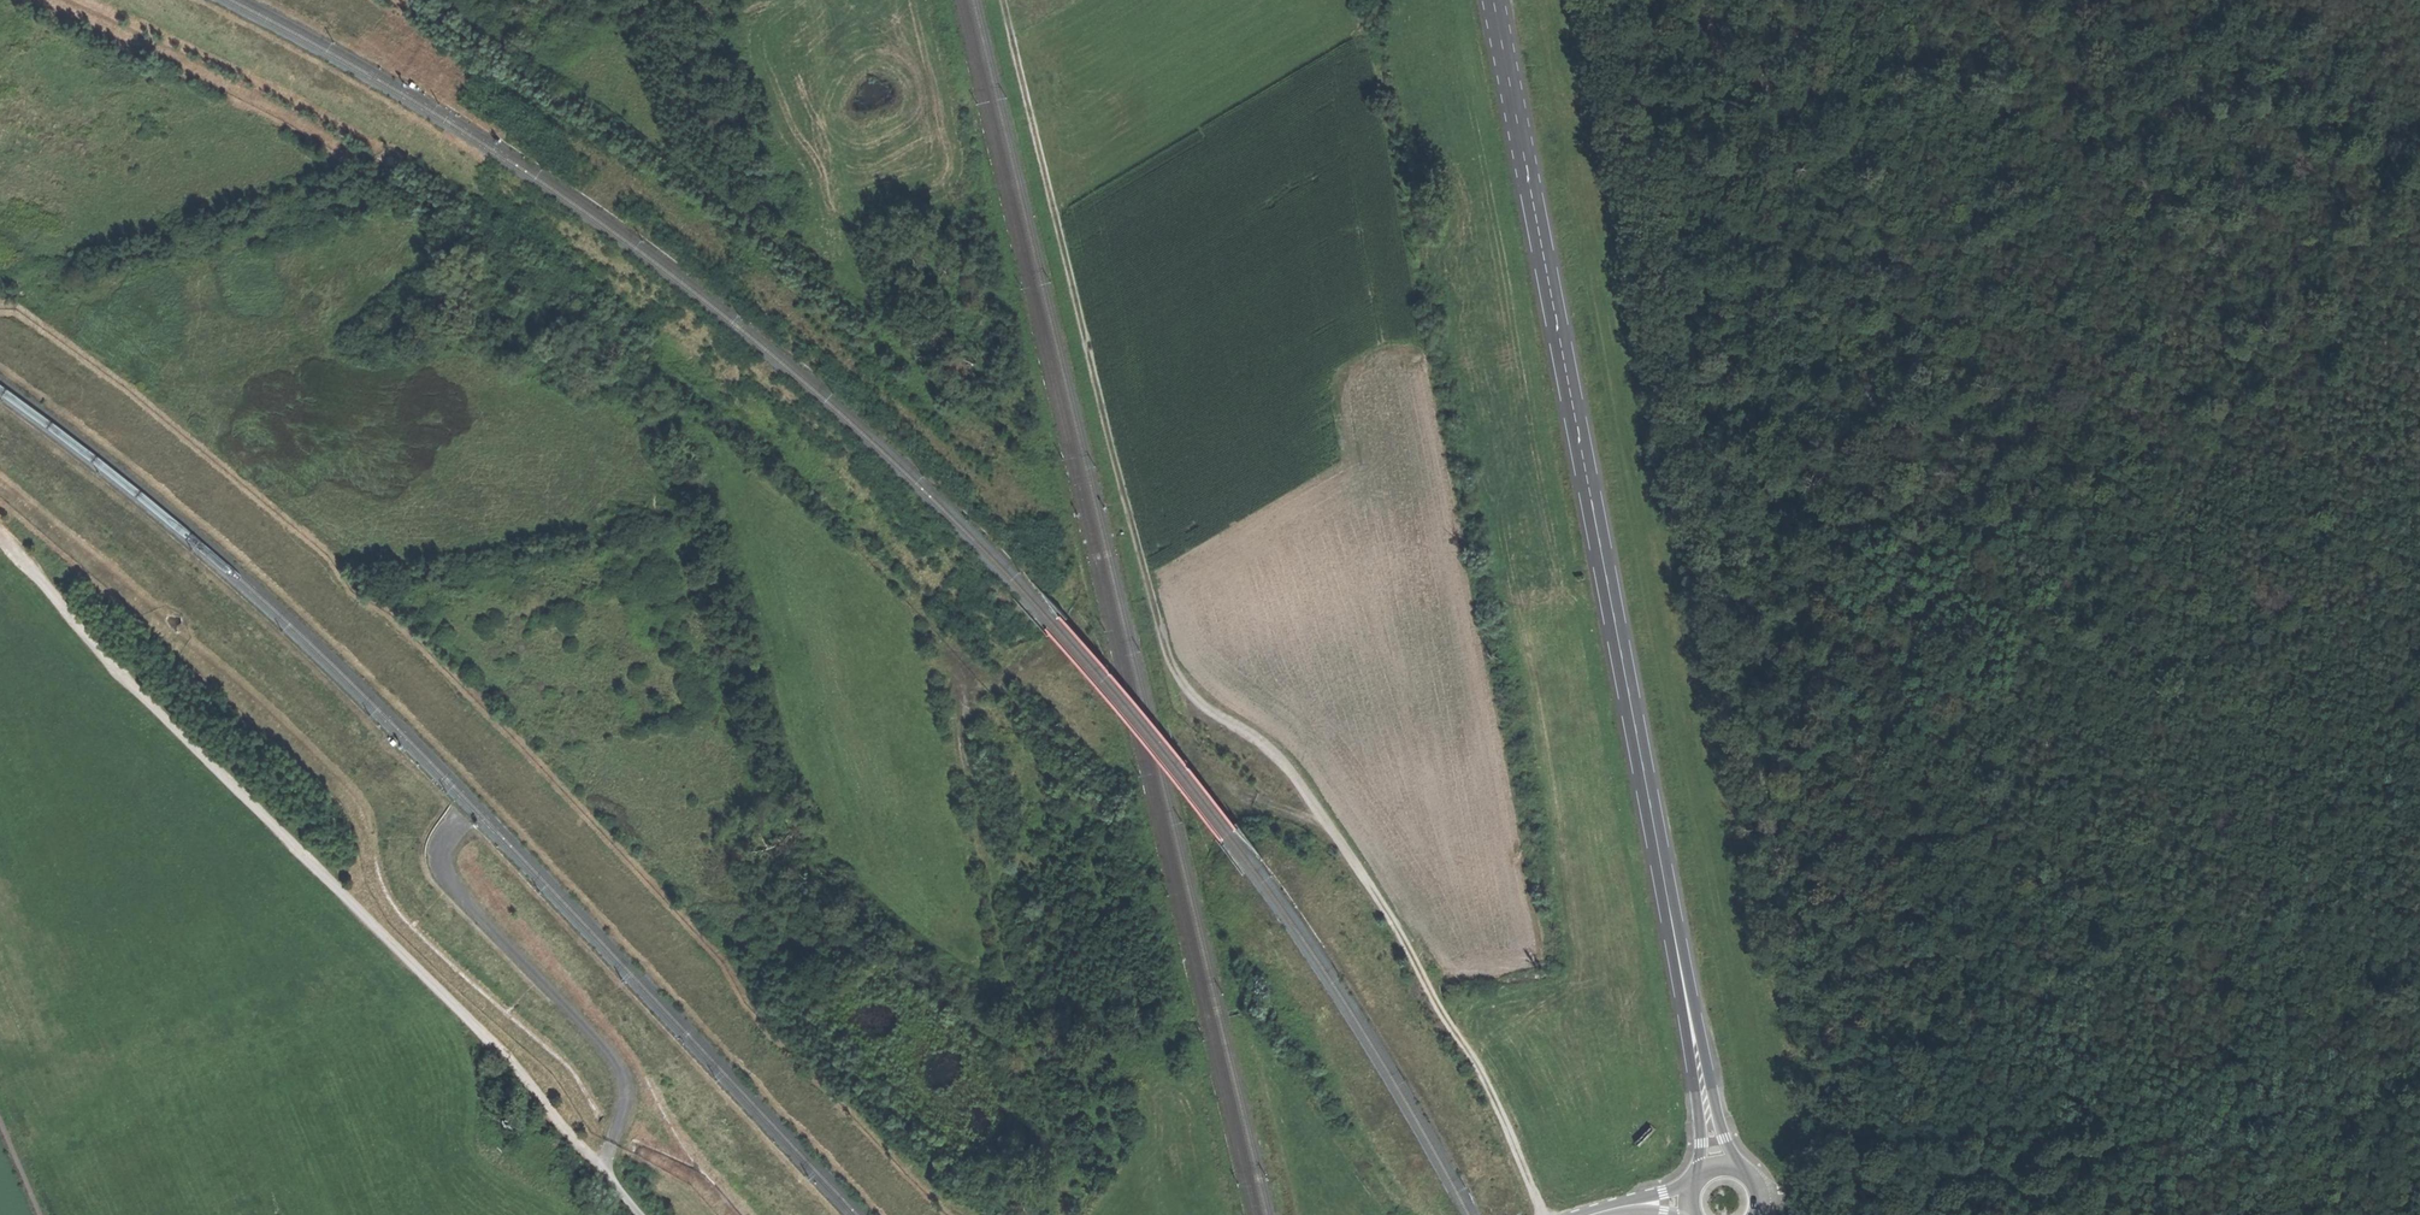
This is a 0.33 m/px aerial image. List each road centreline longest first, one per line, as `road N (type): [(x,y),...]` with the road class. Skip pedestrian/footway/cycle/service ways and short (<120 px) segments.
road 1 (track): [(1540,1214),(1495,1100),(1379,899),(1281,758),(1193,696),(1170,660),(1002,0)]
road 2 (secondary): [(1681,972),(1492,0)]
road 3 (track): [(644,1214),(487,1036),(97,646),(0,528)]
road 4 (track): [(1063,1214),(964,745),(970,711),(987,689),(1056,645)]
road 5 (track): [(1297,1214),(1231,964)]
road 6 (secondary): [(1732,1166),(1681,972)]
road 7 (secondary): [(1681,972),(1703,1171)]

